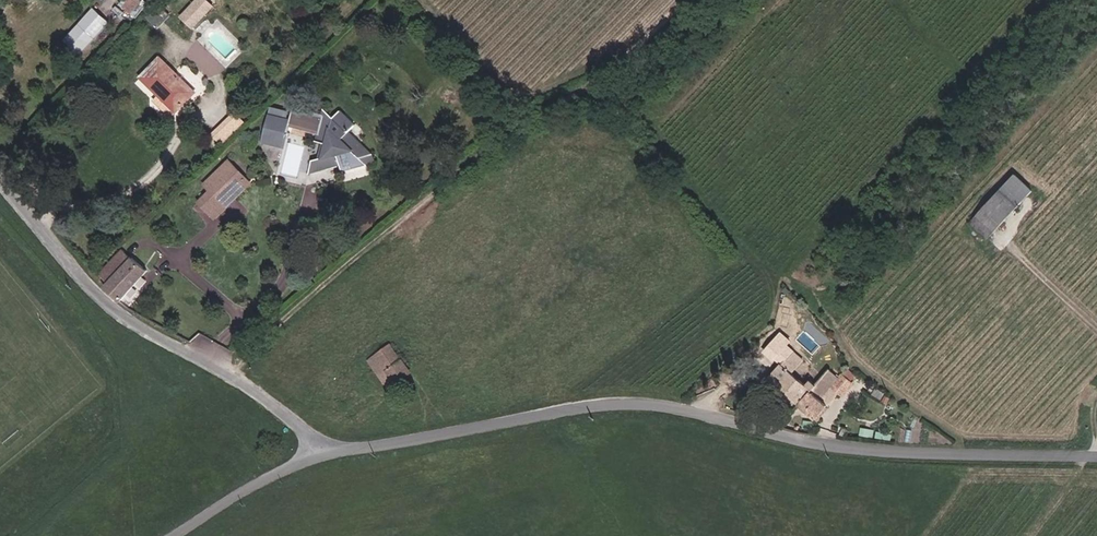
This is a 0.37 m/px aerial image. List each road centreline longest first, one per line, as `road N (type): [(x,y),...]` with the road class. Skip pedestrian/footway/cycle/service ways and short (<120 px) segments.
road 1 (unclassified): [(1096,455),(839,452),(681,411),(622,406),(330,454)]
road 2 (track): [(228,371),(490,152),(573,107),(653,89),(744,0)]
road 3 (unclassified): [(0,178),(119,309),(246,377),(330,454)]
road 4 (unclassified): [(330,454),(178,535)]
road 5 (track): [(551,416),(638,535)]

